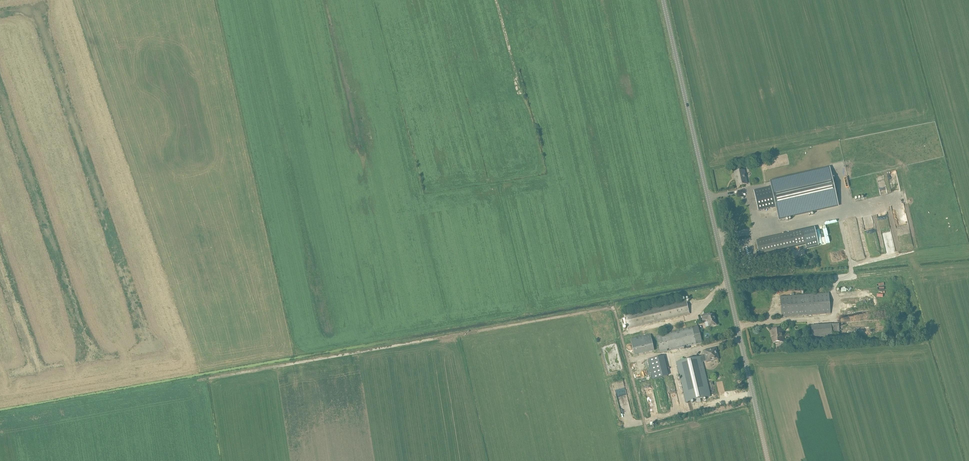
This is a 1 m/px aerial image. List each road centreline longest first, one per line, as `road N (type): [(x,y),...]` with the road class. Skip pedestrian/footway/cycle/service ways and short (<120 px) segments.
road 1 (tertiary): [(766,460),(662,0)]

